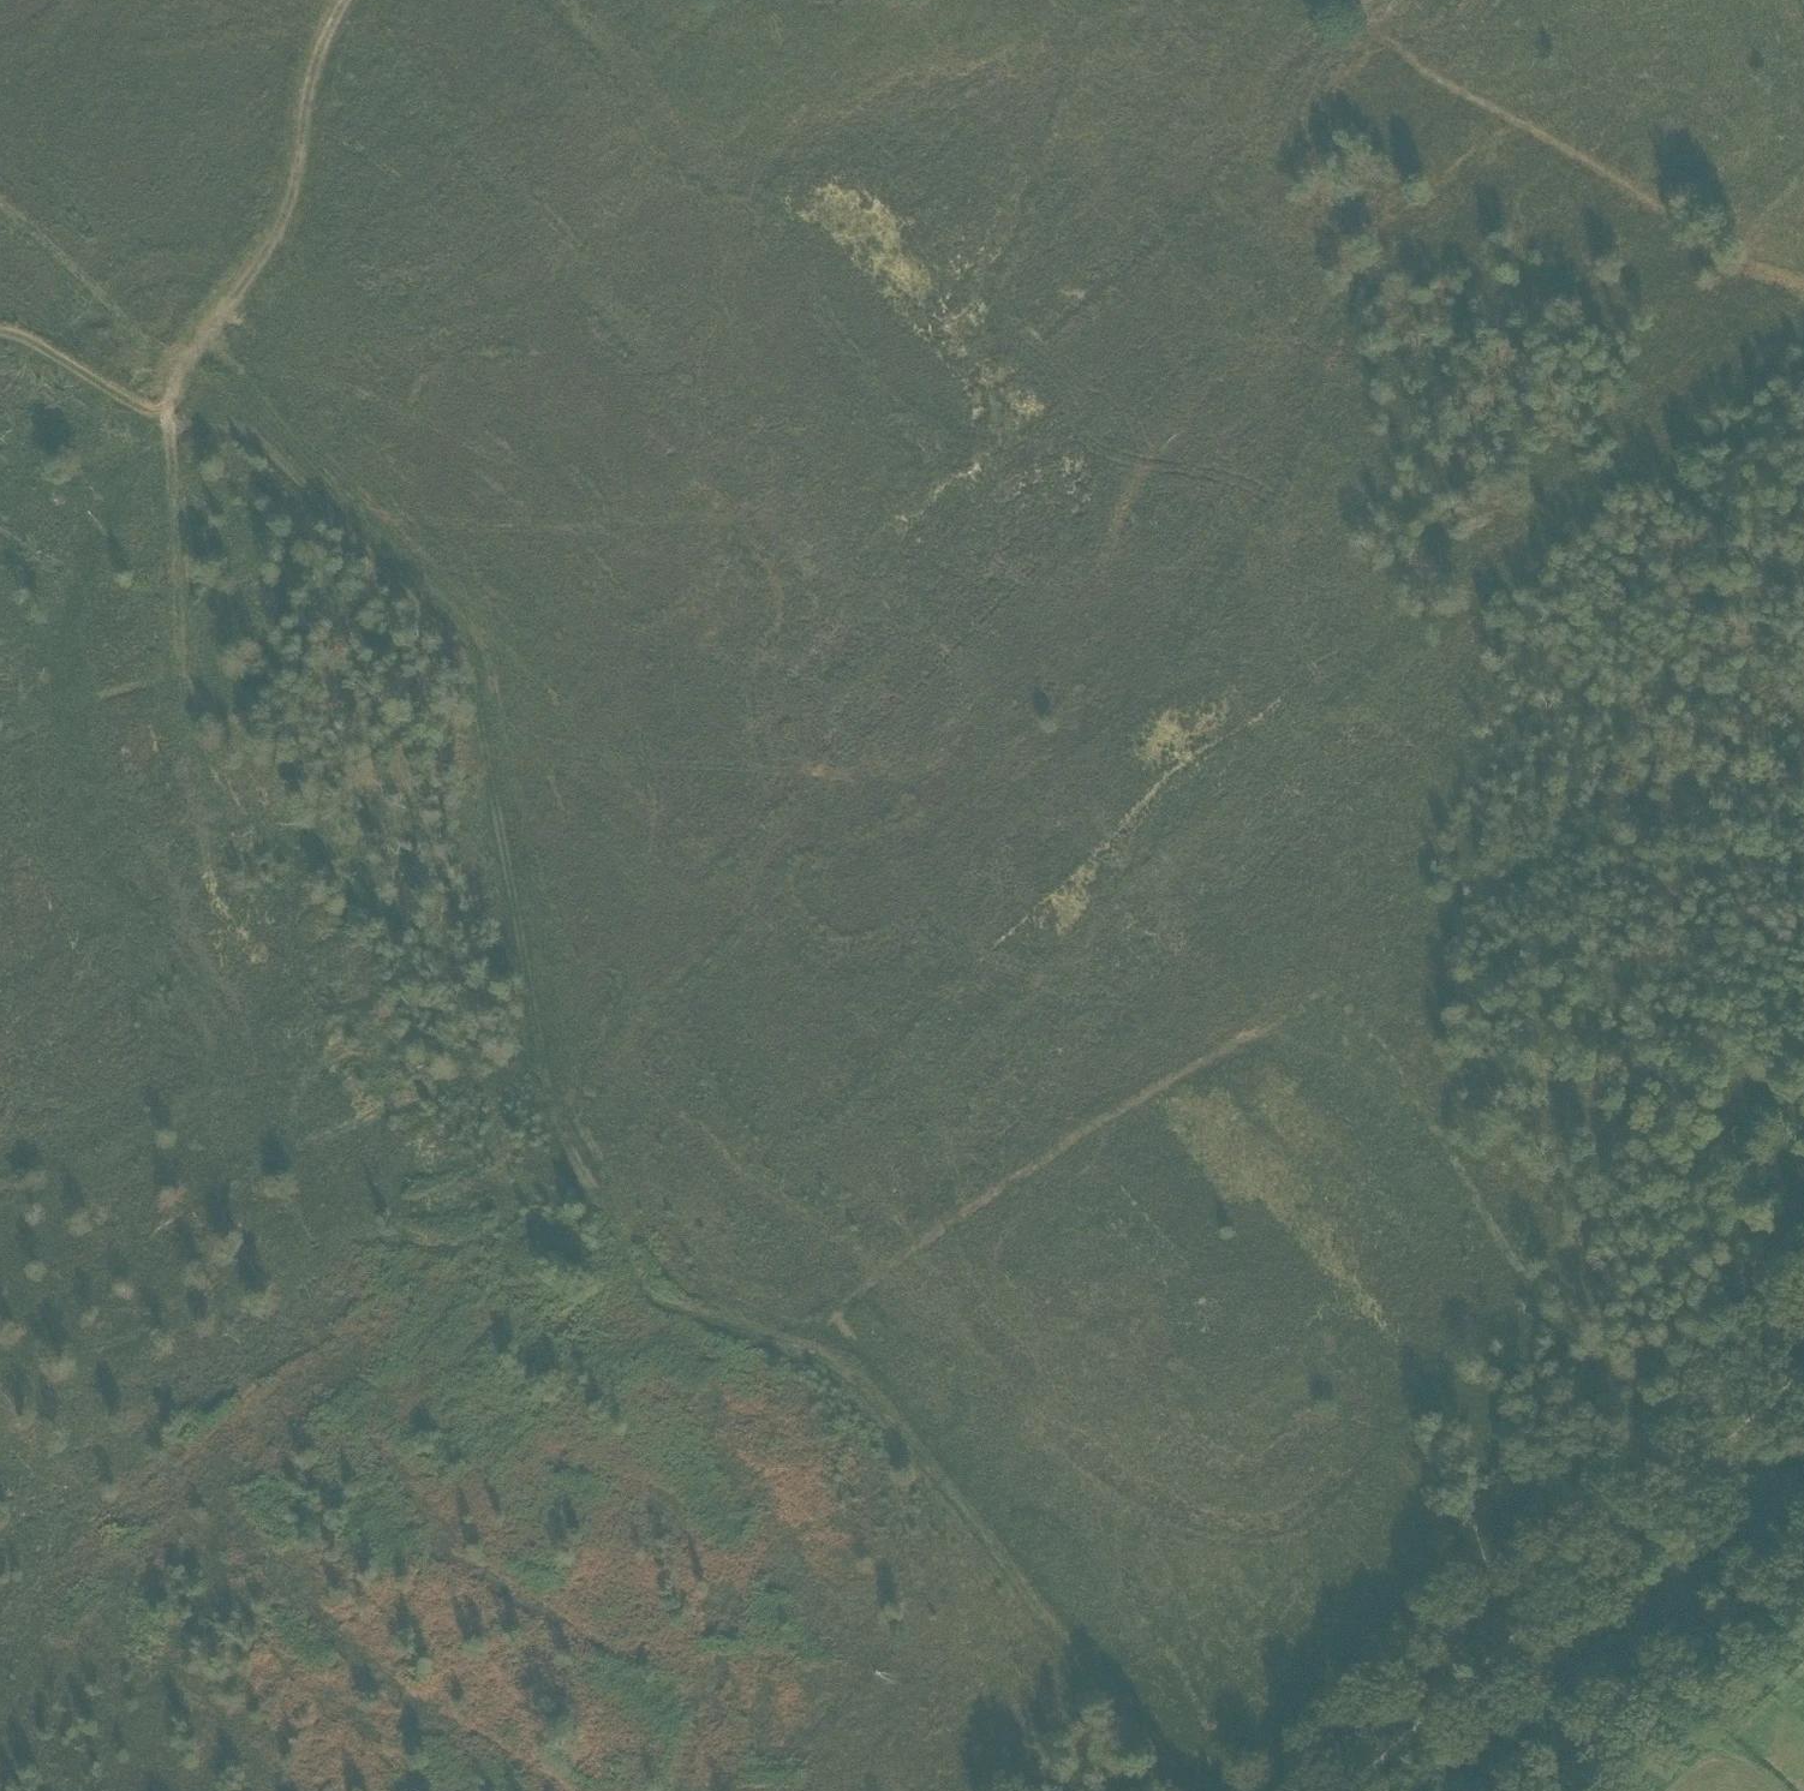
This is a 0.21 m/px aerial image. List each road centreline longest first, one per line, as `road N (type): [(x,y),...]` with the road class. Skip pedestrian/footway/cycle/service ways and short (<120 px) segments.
road 1 (track): [(1352,1790),(1803,1383)]

